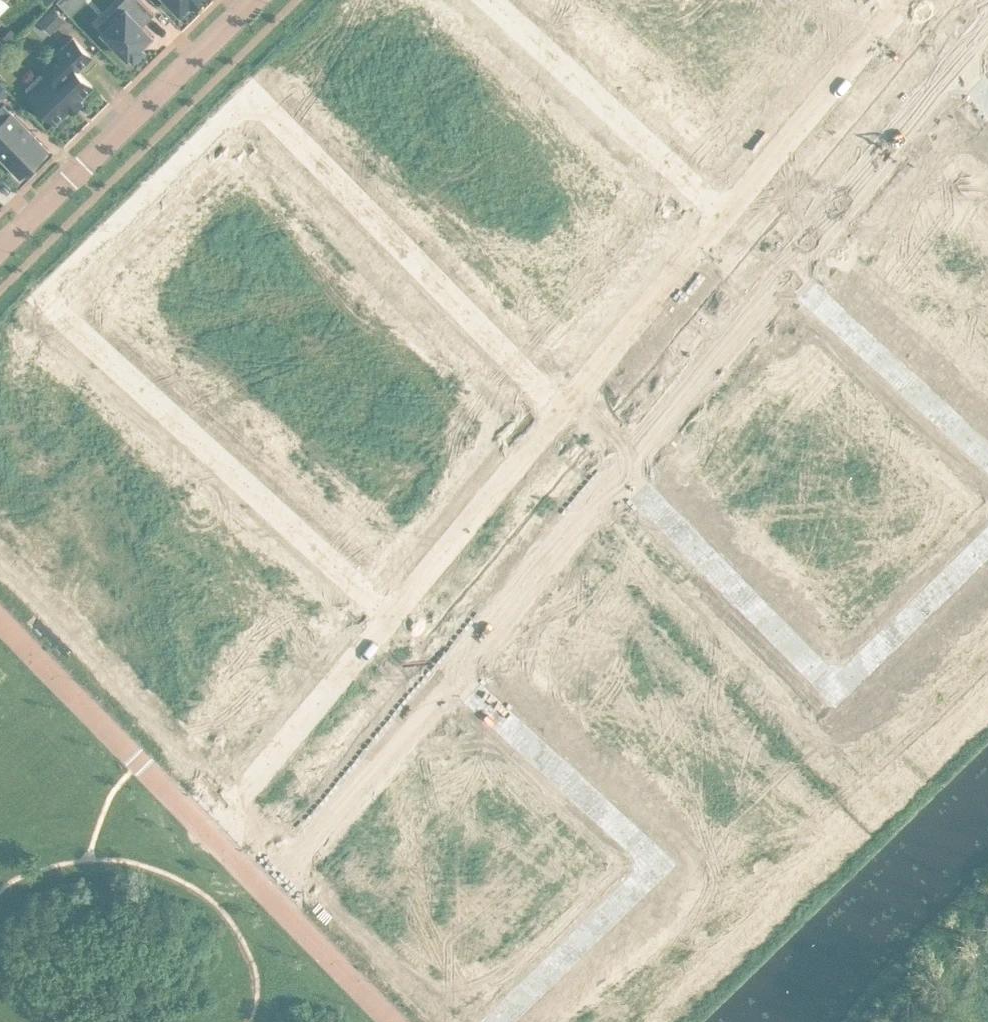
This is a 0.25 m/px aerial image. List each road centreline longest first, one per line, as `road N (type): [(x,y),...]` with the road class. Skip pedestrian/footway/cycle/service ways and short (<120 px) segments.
road 1 (residential): [(494,0),(717,208),(563,402),(250,95),(54,303),(384,605),(206,827)]
road 2 (residential): [(987,533),(832,685),(616,467),(448,672)]
road 3 (residential): [(987,98),(954,65),(778,267),(987,455)]
road 4 (residential): [(448,672),(656,857),(486,1021)]
road 5 (residential): [(0,247),(250,0)]
road 6 (residential): [(206,827),(0,619)]
road 7 (residential): [(448,672),(264,885)]
road 8 (residential): [(393,1021),(264,885)]

